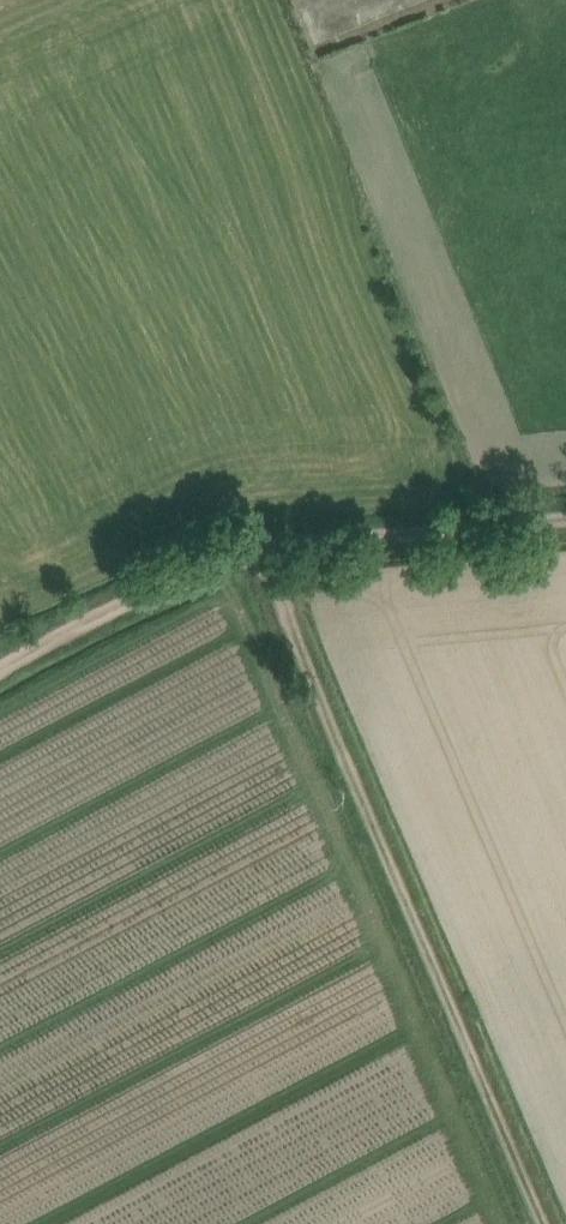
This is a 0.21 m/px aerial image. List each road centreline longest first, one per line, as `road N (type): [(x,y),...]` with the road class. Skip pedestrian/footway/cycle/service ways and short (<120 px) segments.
road 1 (track): [(264,546),(550,1223)]
road 2 (track): [(565,522),(264,546),(196,569),(0,669)]

